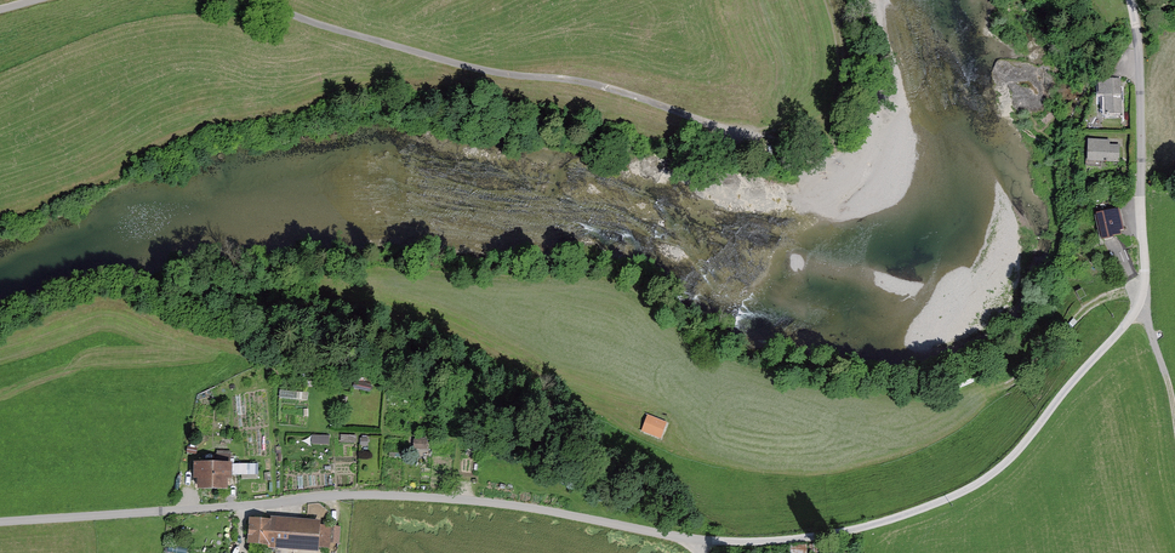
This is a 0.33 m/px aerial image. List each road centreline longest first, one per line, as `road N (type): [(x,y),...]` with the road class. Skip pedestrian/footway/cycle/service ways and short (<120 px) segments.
road 1 (unclassified): [(1127,0),(1141,84),(1141,300),(1030,444),(974,490),(890,523),(822,538),(753,541),(701,541),(538,509),(370,495),(0,525)]
road 2 (track): [(825,0),(846,44),(843,107),(797,140),(727,130),(601,84),(476,68),(259,0)]

